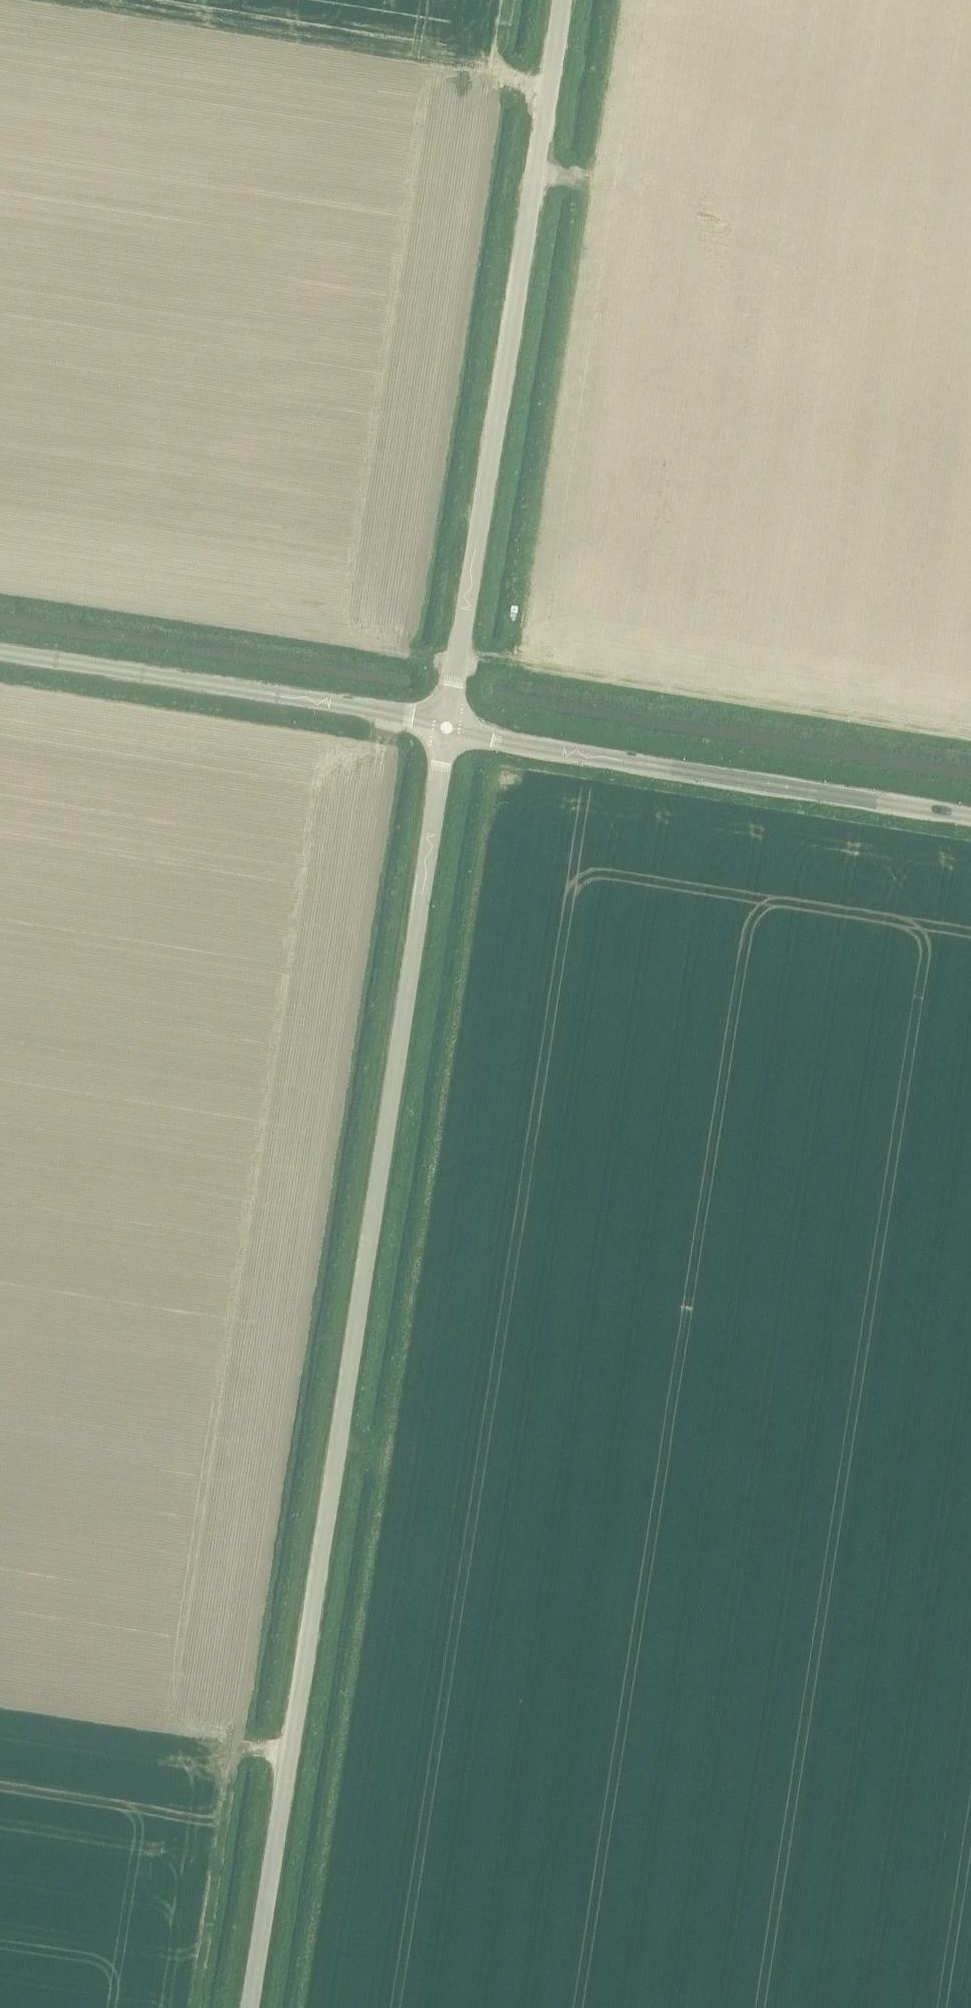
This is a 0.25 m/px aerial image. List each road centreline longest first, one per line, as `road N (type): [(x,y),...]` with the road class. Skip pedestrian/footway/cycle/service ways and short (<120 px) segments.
road 1 (unclassified): [(247,2007),(447,728)]
road 2 (unclassified): [(447,728),(570,0)]
road 3 (tertiary): [(970,814),(447,728)]
road 4 (tertiary): [(447,728),(397,713),(0,650)]

